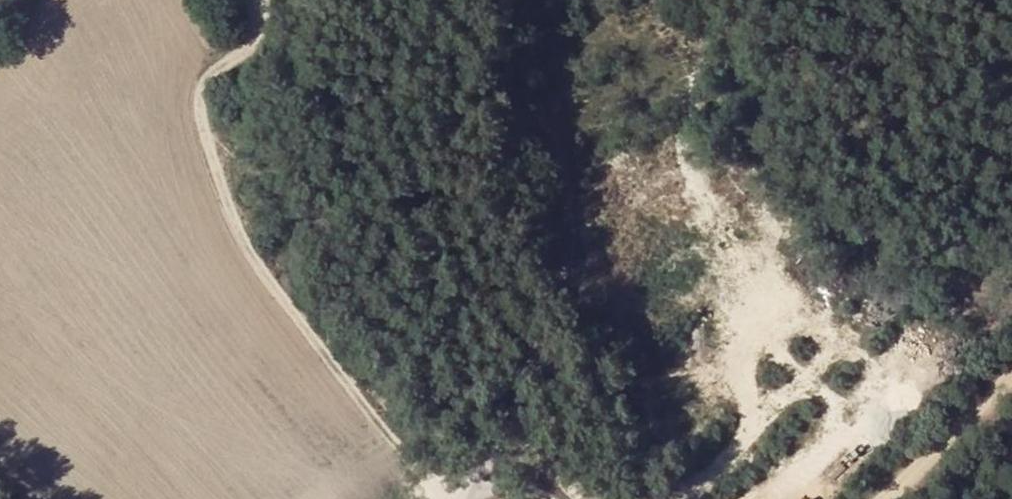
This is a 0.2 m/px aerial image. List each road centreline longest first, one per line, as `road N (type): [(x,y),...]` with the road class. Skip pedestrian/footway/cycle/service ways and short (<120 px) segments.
road 1 (track): [(462,498),(385,426),(262,266),(234,208),(205,115),(205,85),(250,44),(267,0)]
road 2 (track): [(1011,355),(876,498)]

